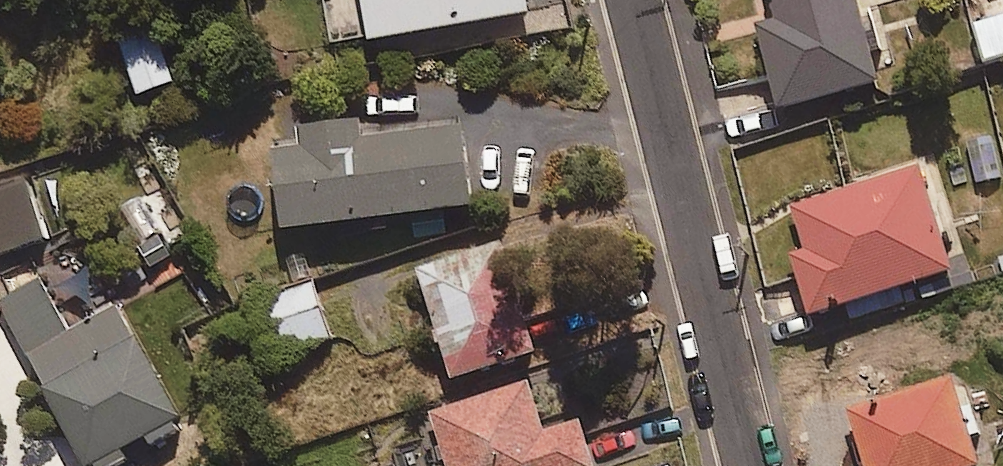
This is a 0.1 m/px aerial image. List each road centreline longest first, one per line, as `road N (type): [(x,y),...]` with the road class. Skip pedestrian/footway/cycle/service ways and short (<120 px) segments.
road 1 (residential): [(635,0),(754,465)]

